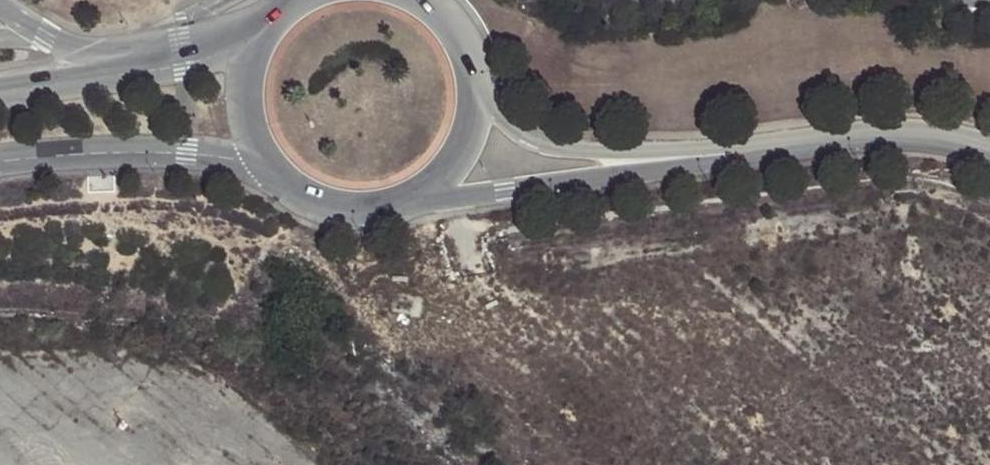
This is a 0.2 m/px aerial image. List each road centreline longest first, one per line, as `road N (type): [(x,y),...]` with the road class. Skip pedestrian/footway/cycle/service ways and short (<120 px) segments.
road 1 (tertiary): [(398,206),(743,153)]
road 2 (tertiary): [(743,153),(566,149),(532,140),(476,81)]
road 3 (tertiary): [(0,163),(143,153),(263,163)]
road 4 (tertiary): [(256,39),(0,87)]
road 5 (tertiary): [(743,153),(906,135),(989,150)]
road 6 (tertiary): [(398,206),(433,187),(460,157),(474,120),(476,81)]
road 7 (tertiary): [(263,163),(289,190),(323,207),(361,213),(398,206)]
road 8 (tertiary): [(256,39),(242,80),(244,124),(263,163)]

